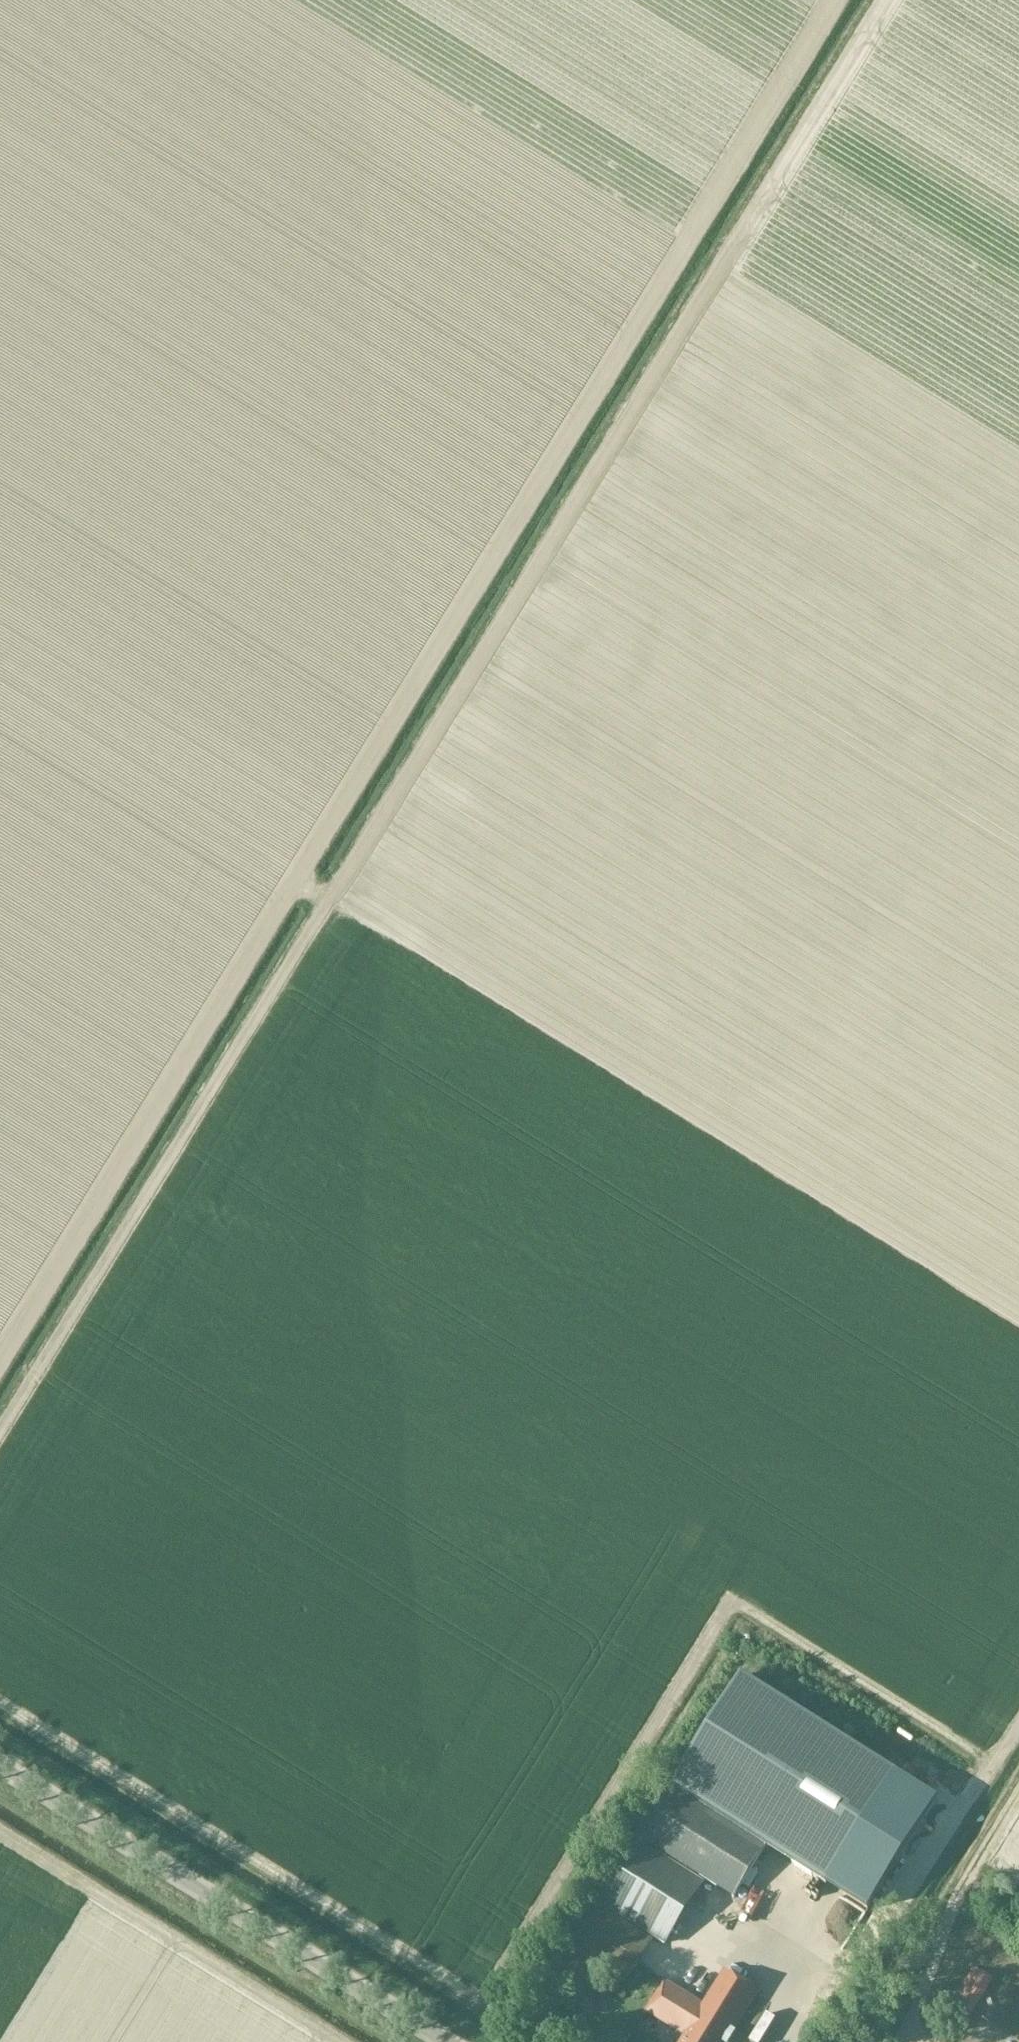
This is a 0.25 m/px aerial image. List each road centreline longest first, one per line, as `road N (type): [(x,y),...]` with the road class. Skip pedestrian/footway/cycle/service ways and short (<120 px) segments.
road 1 (unclassified): [(442,2041),(0,1768)]

